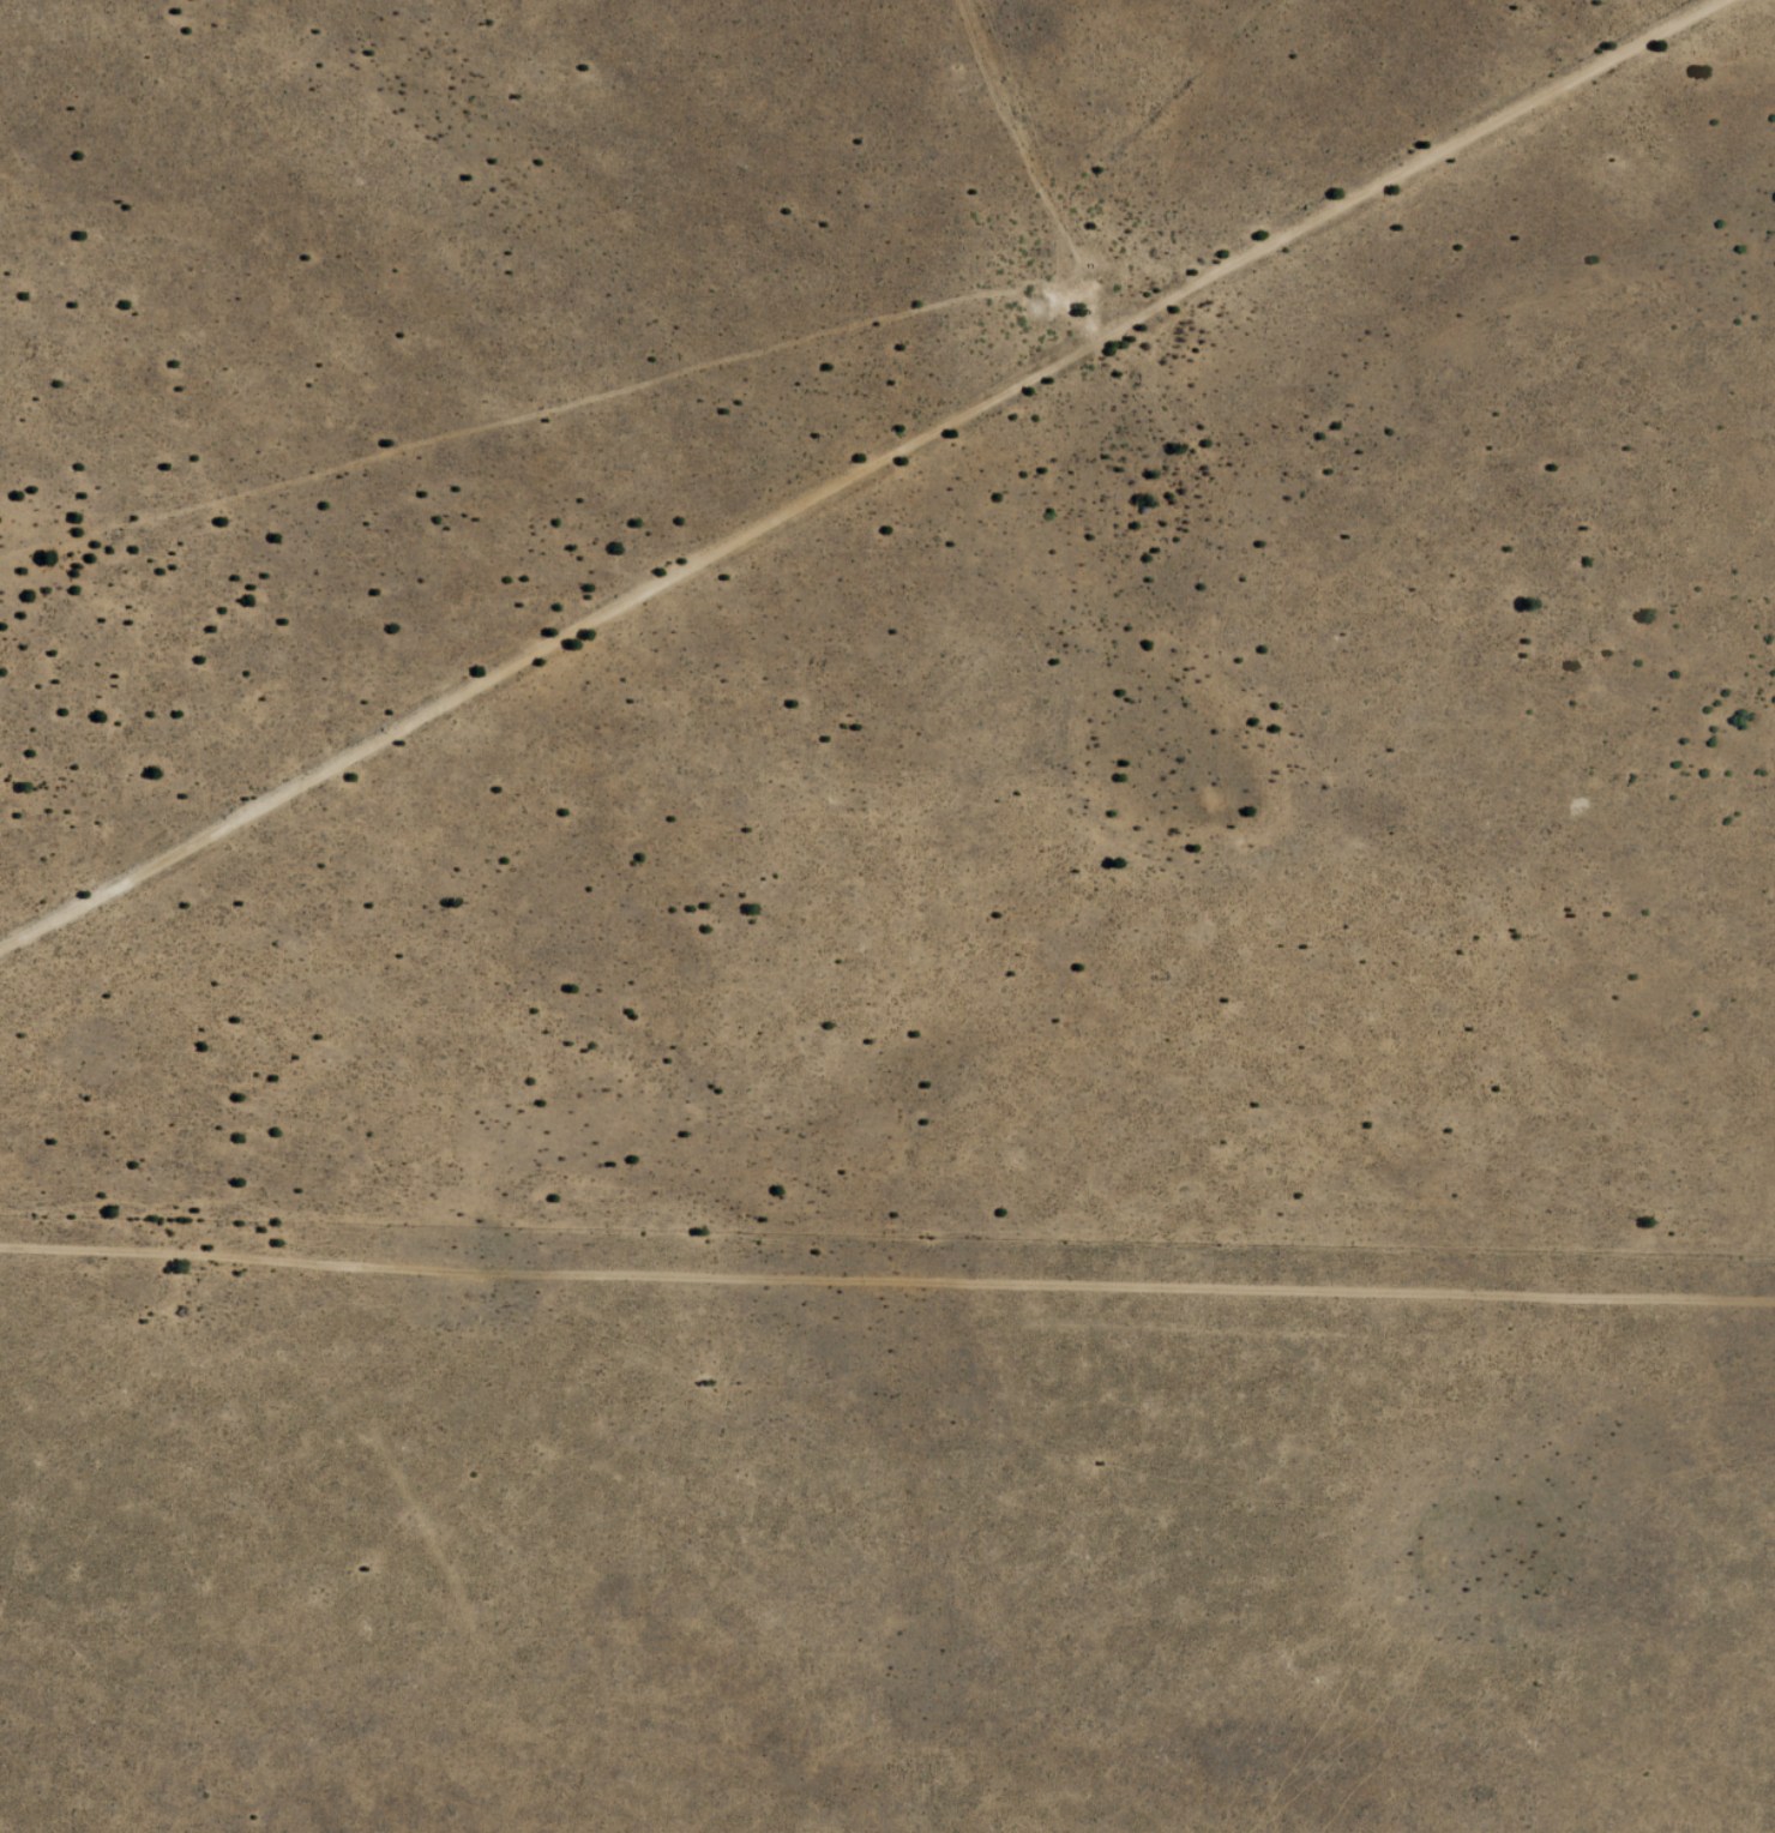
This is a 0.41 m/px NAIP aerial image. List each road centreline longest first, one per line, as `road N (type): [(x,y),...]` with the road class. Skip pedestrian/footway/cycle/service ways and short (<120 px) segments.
road 1 (residential): [(0,932),(1717,0)]

